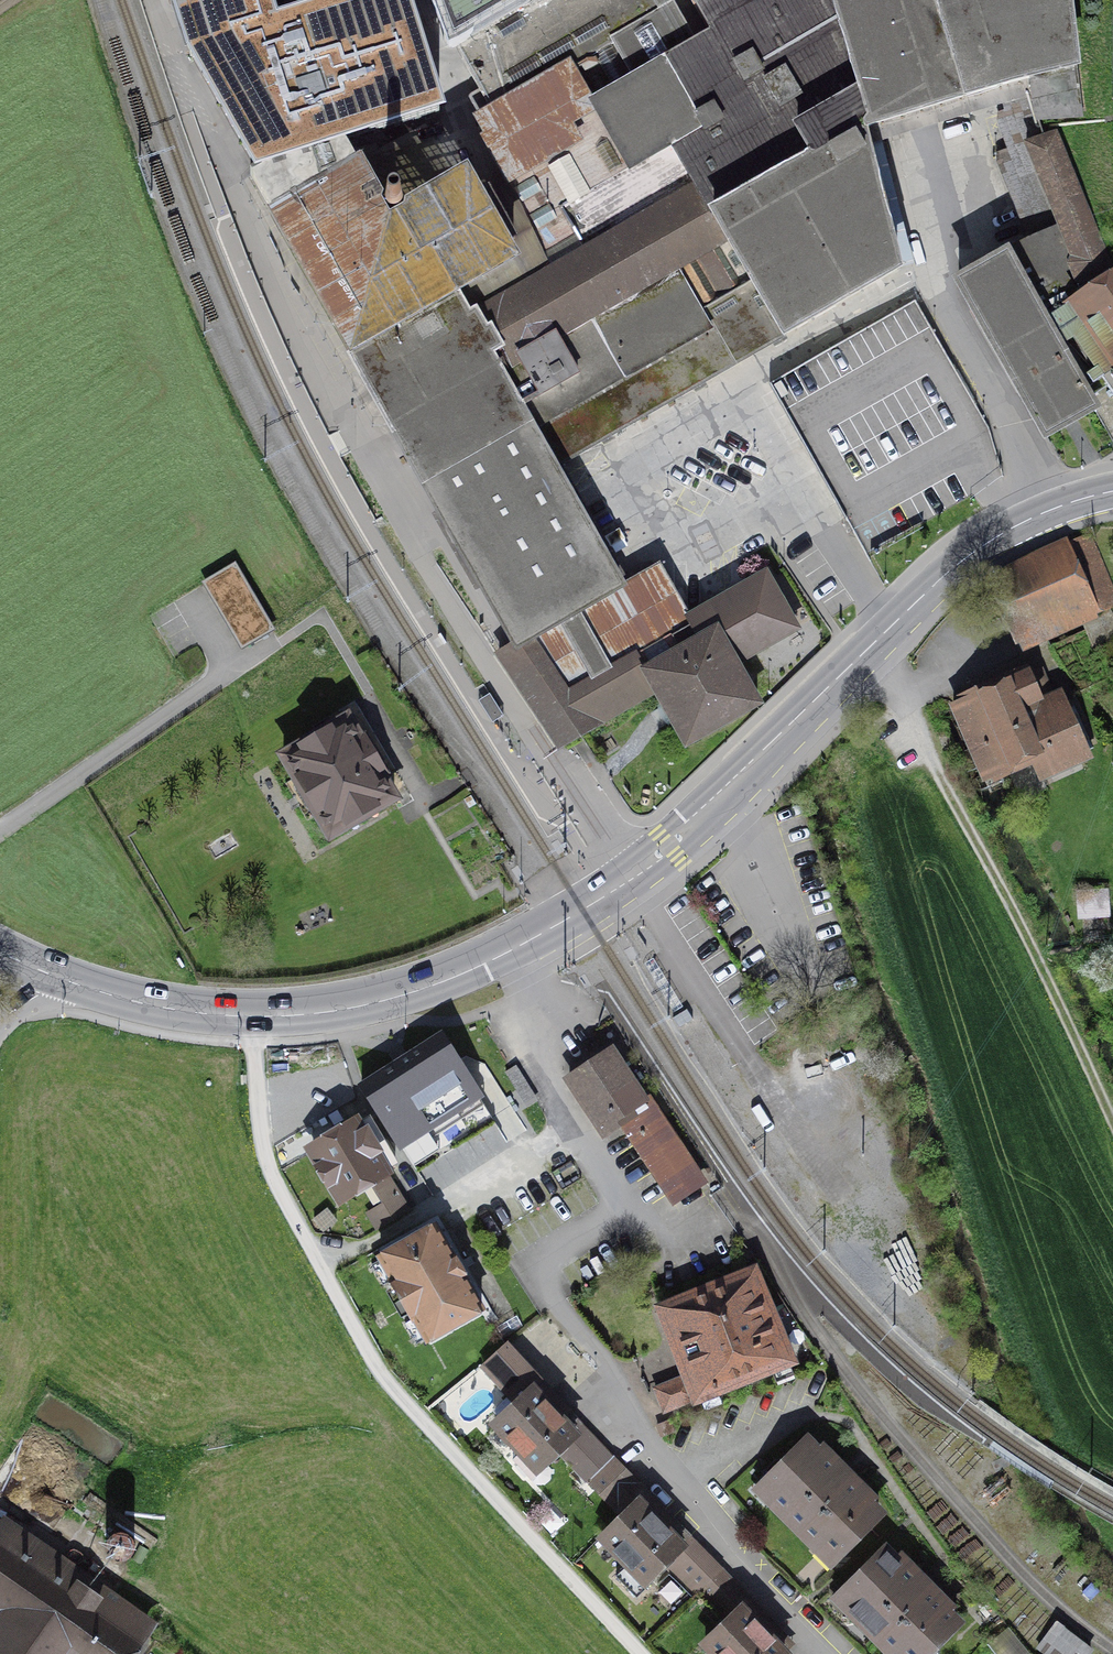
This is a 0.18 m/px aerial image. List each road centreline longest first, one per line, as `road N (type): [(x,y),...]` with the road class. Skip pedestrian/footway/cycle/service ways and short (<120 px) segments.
road 1 (residential): [(826,1653),(645,1441),(606,1361),(533,1264),(629,1206),(550,1084),(521,945)]
road 2 (secondary): [(1112,492),(1033,518),(965,560),(669,846),(521,945)]
road 3 (track): [(869,648),(1112,1129)]
road 4 (secondary): [(521,945),(383,1002),(291,1016),(165,1008),(52,975)]

